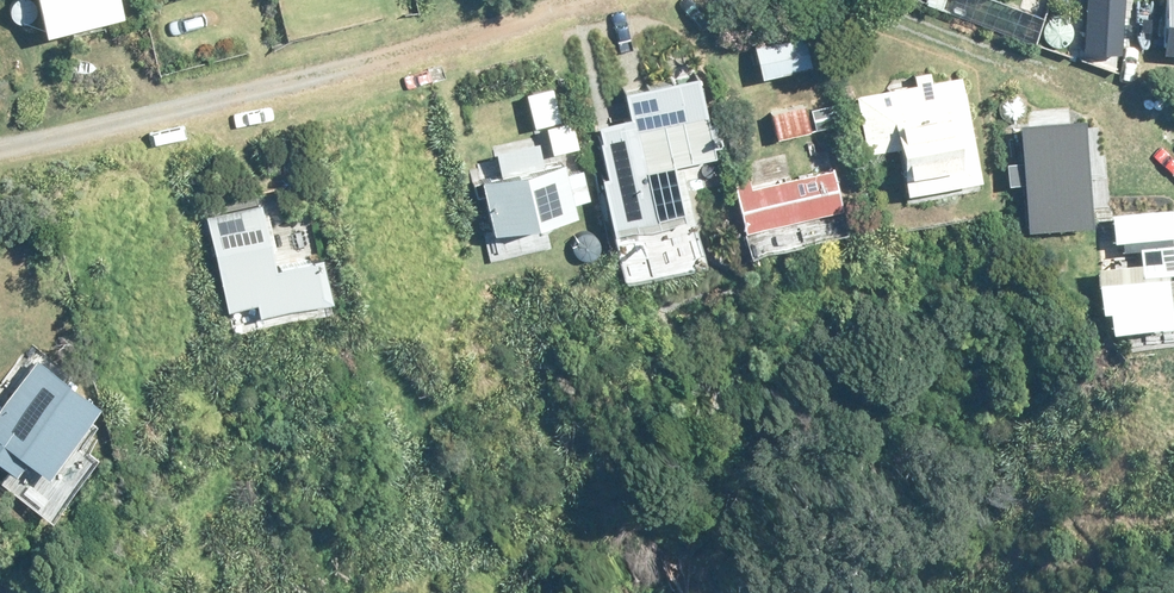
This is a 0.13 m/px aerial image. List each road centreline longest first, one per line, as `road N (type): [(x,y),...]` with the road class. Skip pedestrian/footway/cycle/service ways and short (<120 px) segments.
road 1 (unclassified): [(562,0),(261,89),(0,154)]

